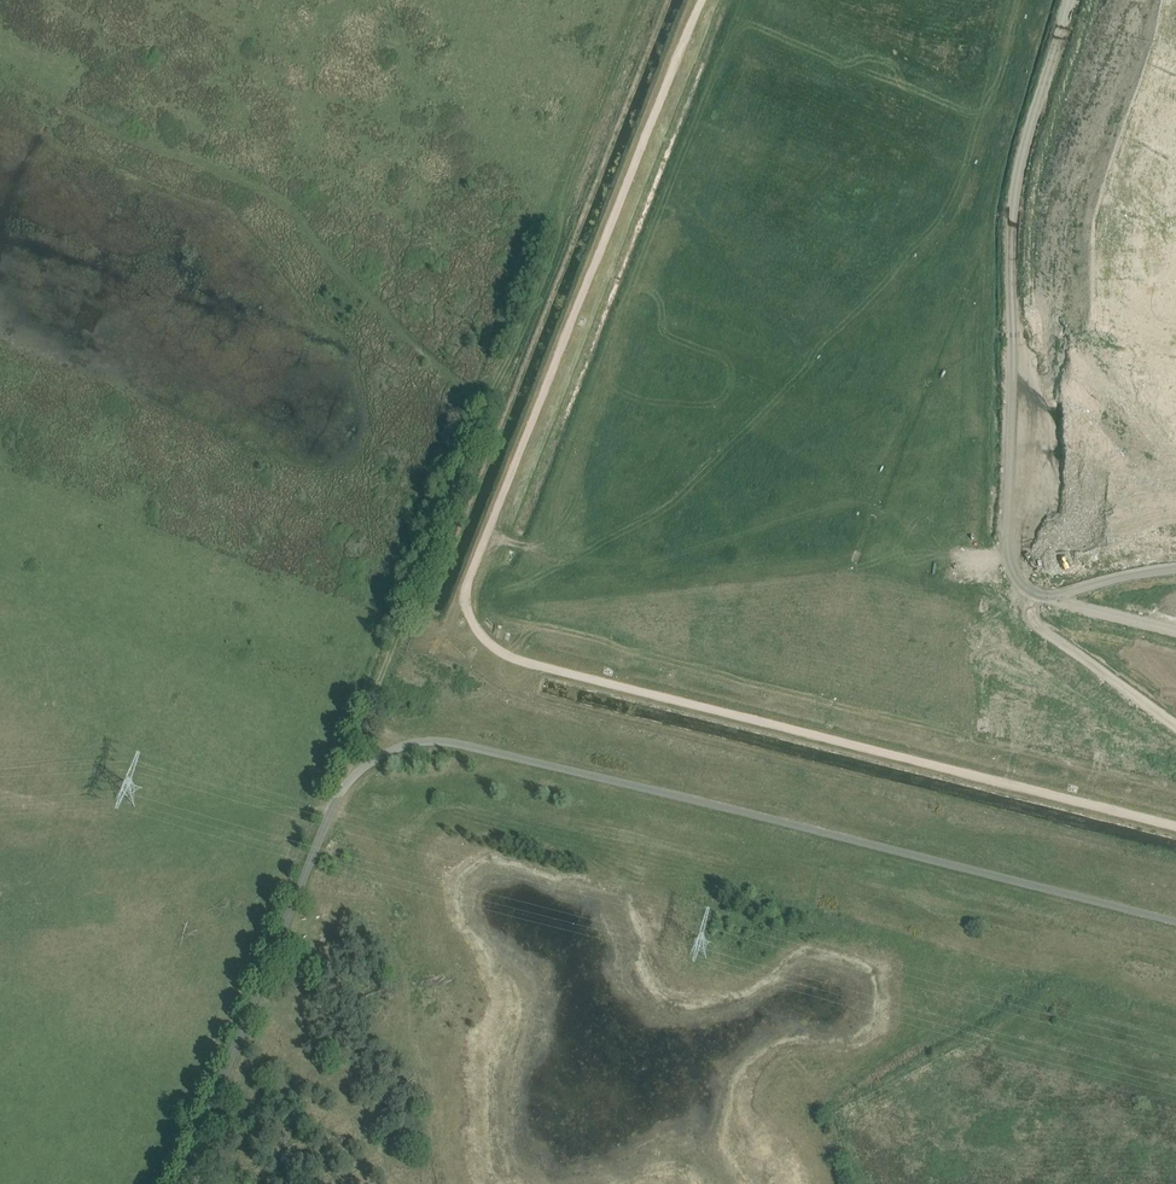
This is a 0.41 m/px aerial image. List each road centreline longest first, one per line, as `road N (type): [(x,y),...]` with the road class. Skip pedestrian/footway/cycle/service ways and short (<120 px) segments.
road 1 (track): [(703,0),(468,593),(468,620),(501,654),(1175,828)]
road 2 (unclassified): [(180,1183),(331,807),(350,778),(396,748),(457,743),(1175,920)]
road 3 (track): [(331,807),(494,391)]
road 4 (track): [(494,391),(640,0)]

